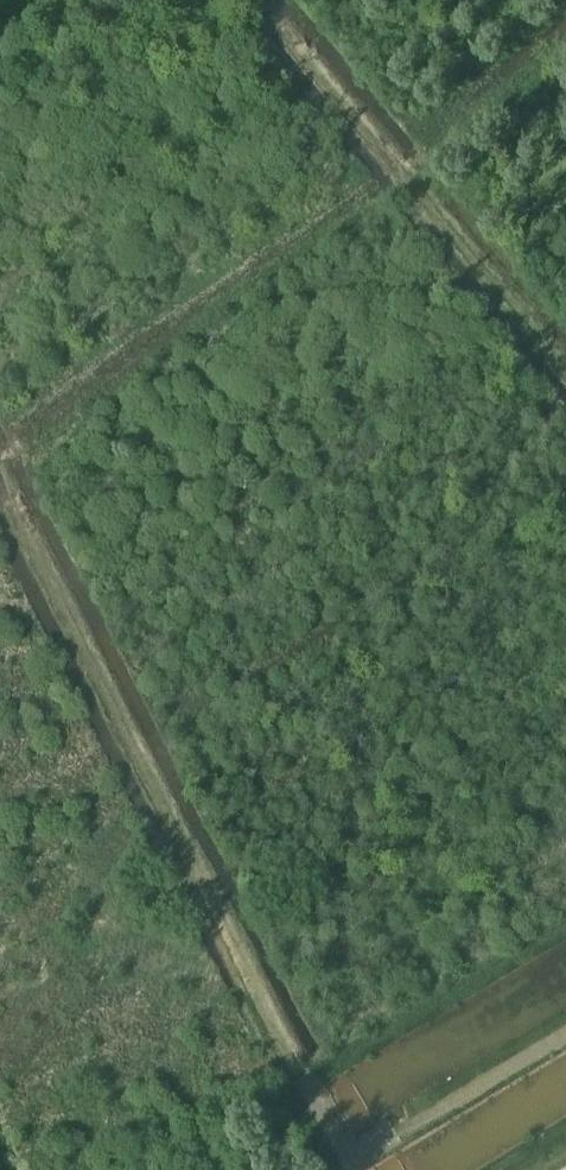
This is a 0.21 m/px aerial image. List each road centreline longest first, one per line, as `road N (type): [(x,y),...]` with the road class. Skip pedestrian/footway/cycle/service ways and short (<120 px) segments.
road 1 (track): [(304,1077),(0,472)]
road 2 (unclassified): [(565,364),(260,0)]

